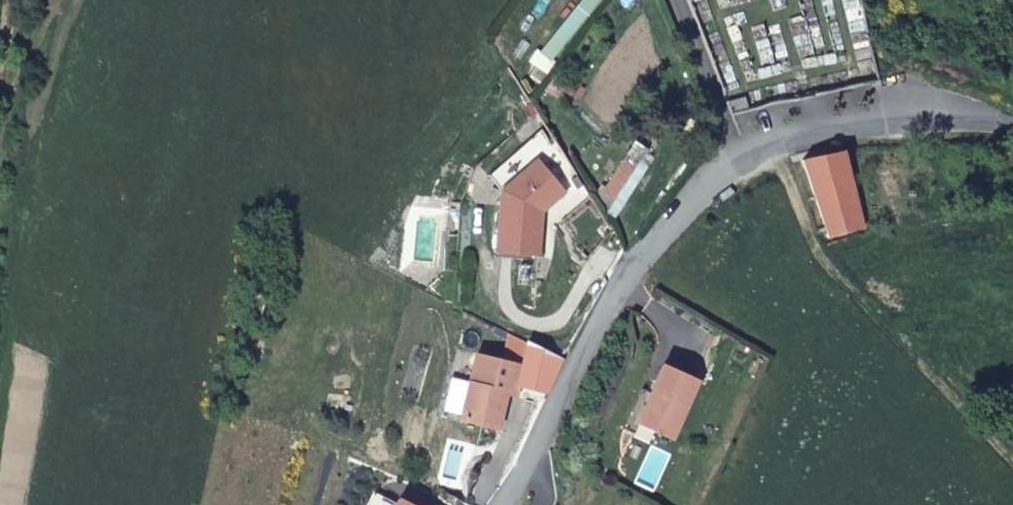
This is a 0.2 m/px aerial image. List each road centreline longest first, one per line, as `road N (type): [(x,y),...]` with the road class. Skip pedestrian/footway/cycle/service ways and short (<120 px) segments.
road 1 (residential): [(508,504),(624,285),(710,186),(774,147),(817,135),(923,127)]
road 2 (track): [(774,147),(822,257),(1012,462)]

